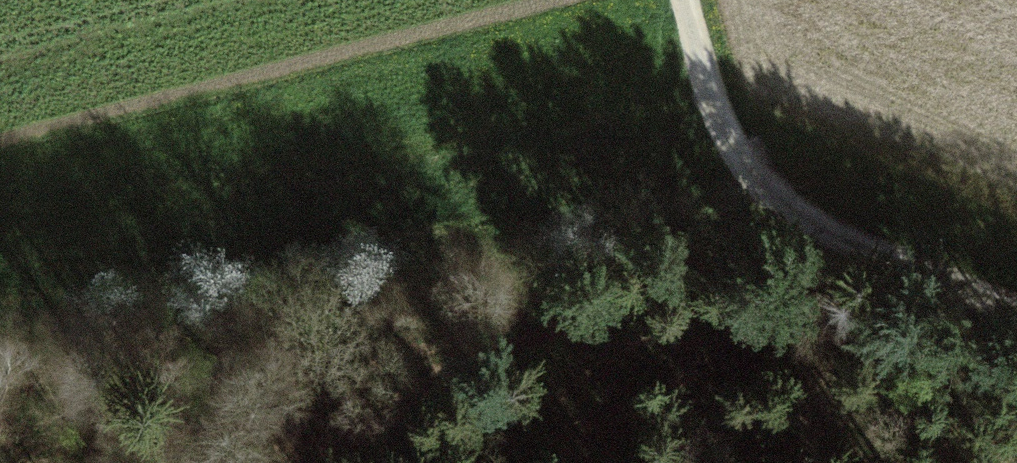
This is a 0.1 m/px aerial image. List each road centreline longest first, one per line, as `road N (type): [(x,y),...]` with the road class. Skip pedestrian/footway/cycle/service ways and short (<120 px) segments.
road 1 (track): [(0,335),(308,267),(766,196)]
road 2 (track): [(340,462),(402,398),(563,340),(826,223)]
road 3 (residential): [(698,0),(766,196),(1016,309)]

